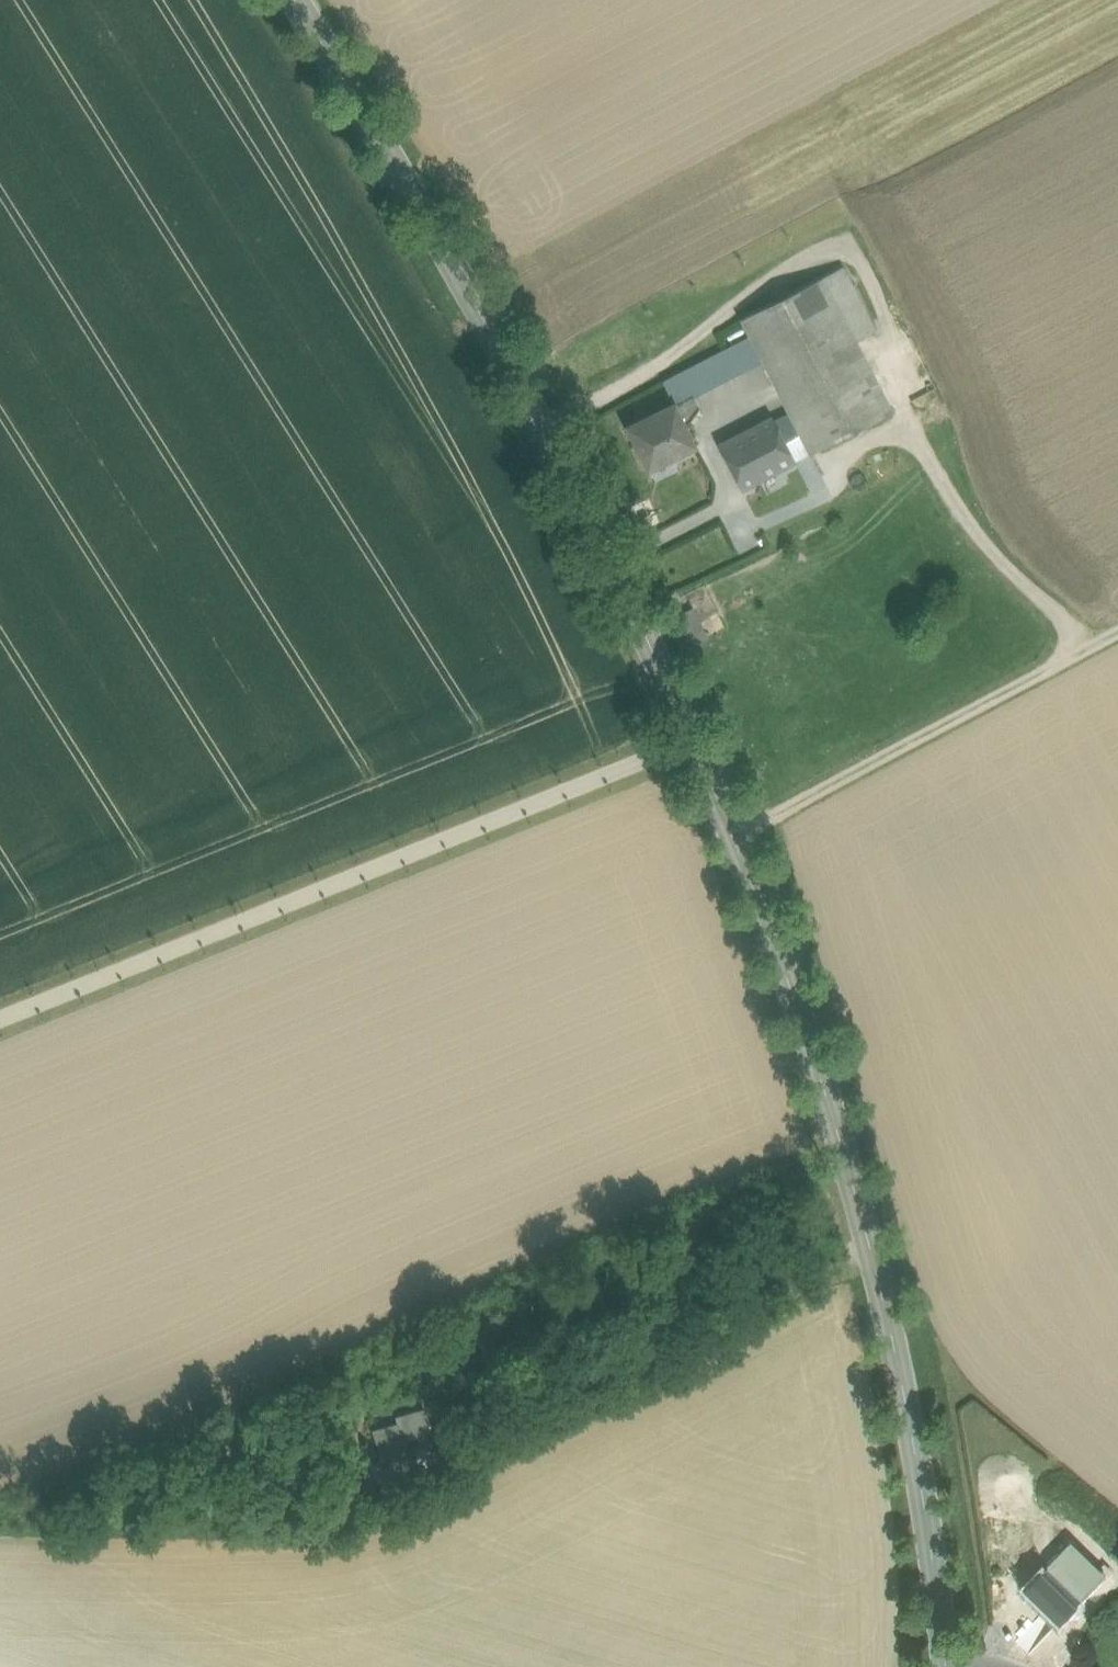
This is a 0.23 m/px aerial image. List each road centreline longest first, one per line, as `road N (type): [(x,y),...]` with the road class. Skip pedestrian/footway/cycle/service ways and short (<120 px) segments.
road 1 (secondary): [(297,0),(545,432),(649,642),(785,970),(863,1219),(903,1386),(947,1666)]

